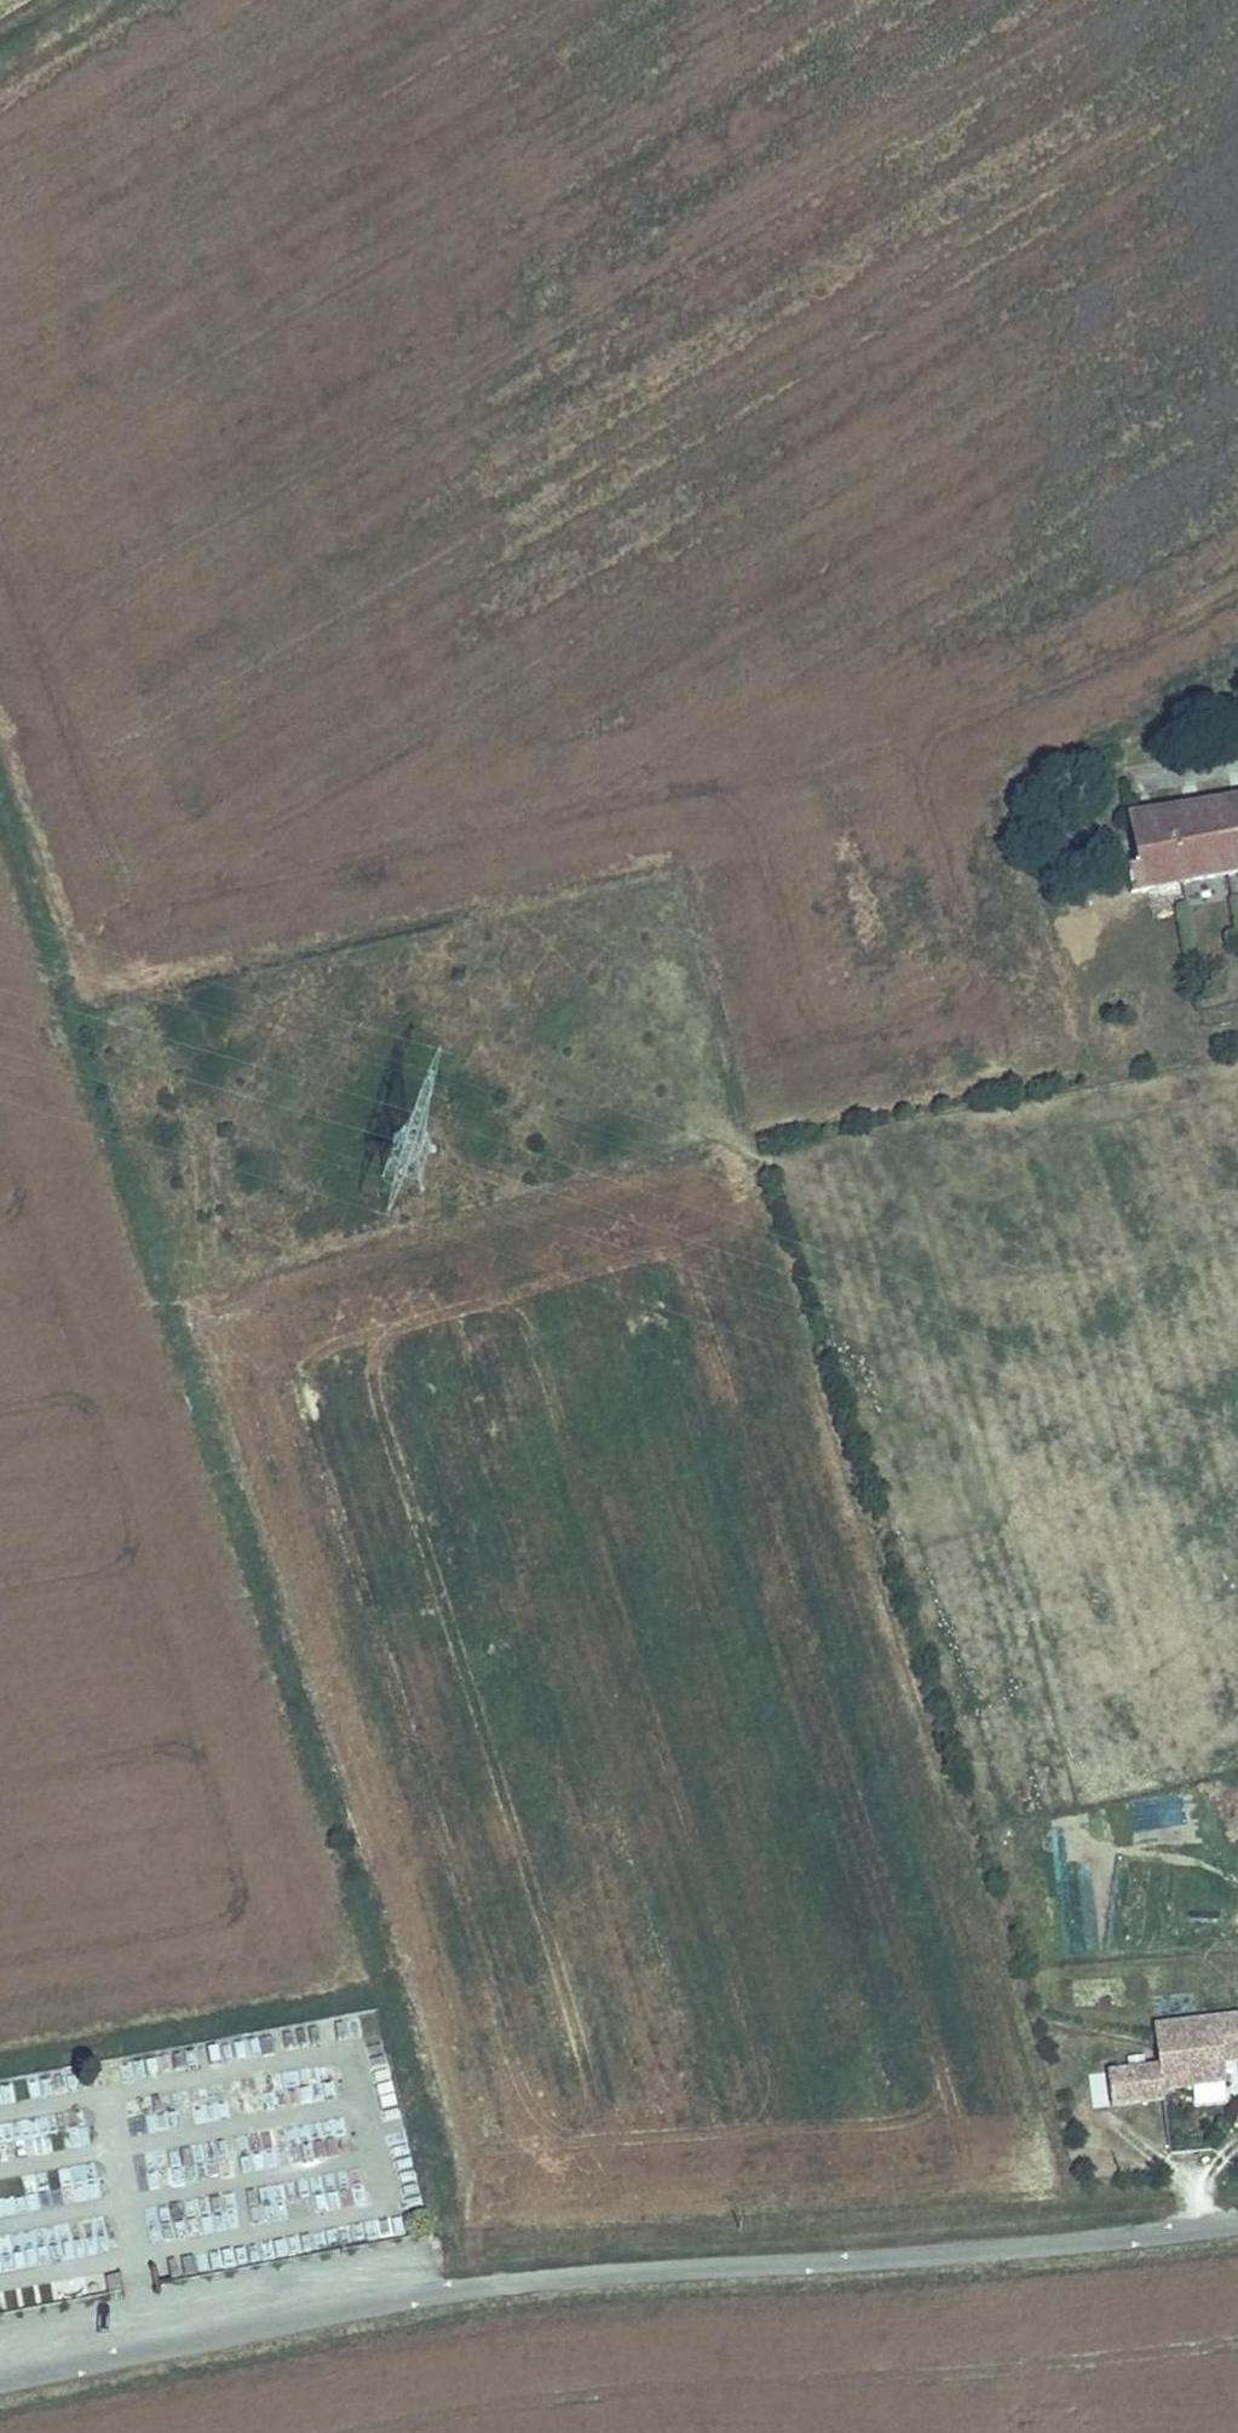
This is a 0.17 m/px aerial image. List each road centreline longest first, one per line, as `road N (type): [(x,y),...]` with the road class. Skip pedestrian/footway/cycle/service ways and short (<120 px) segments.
road 1 (unclassified): [(1237,2222),(462,2291),(0,2386)]

